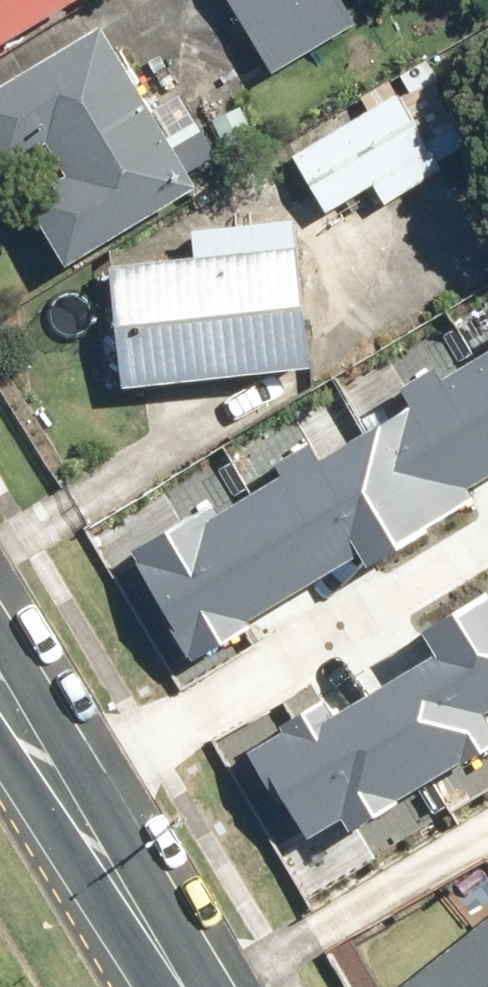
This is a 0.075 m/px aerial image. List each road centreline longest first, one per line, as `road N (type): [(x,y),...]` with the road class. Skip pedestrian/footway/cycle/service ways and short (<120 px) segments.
road 1 (tertiary): [(0,676),(186,986)]

